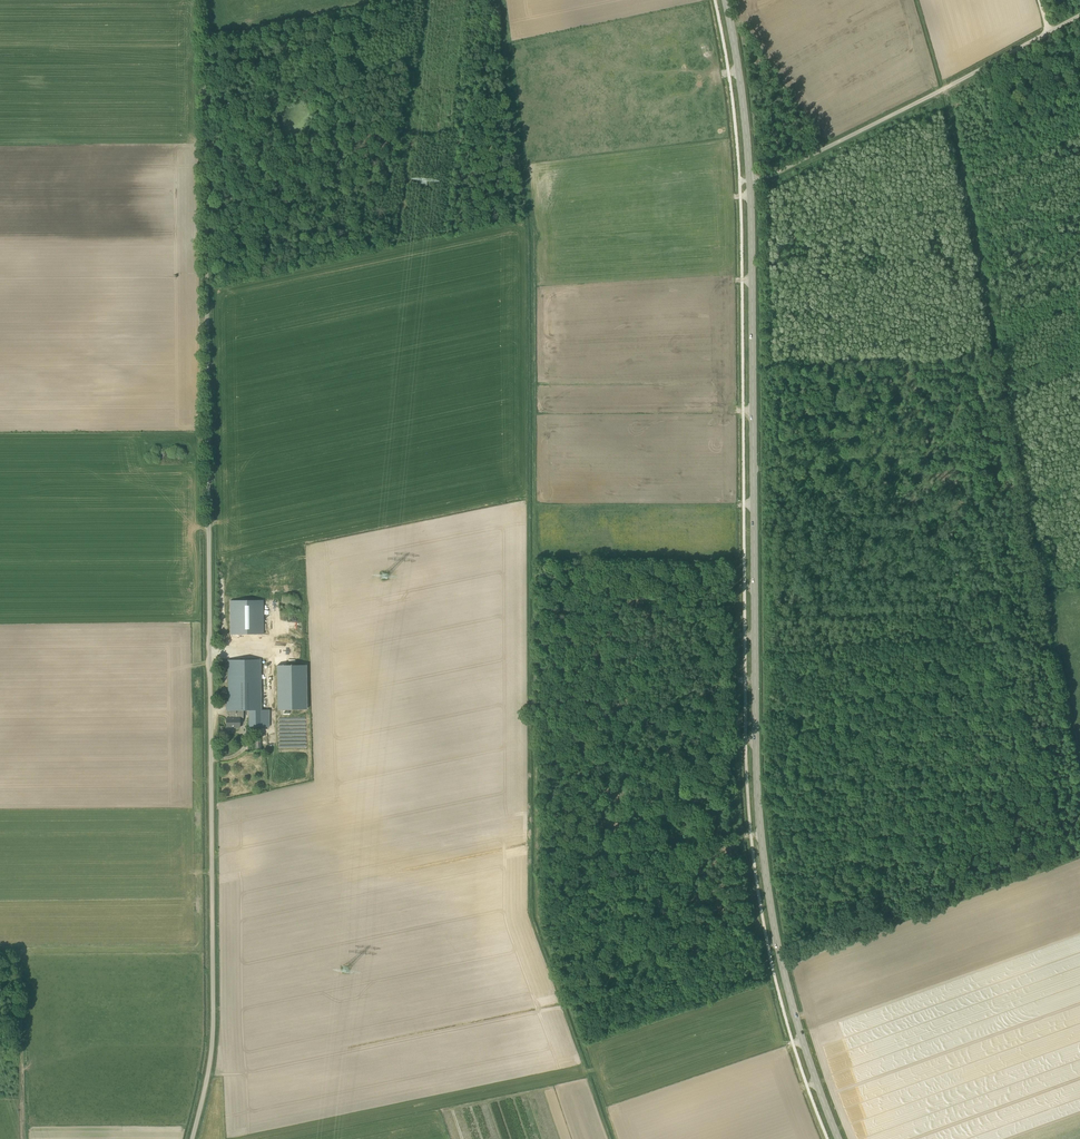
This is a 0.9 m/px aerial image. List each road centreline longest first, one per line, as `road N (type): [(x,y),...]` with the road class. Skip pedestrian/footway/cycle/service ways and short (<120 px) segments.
road 1 (unclassified): [(192,1138),(213,1041),(204,0)]
road 2 (secondary): [(837,1138),(791,1005),(761,822),(750,182)]
road 3 (unclassified): [(750,182),(1079,15)]
road 4 (secondary): [(750,182),(725,0)]

